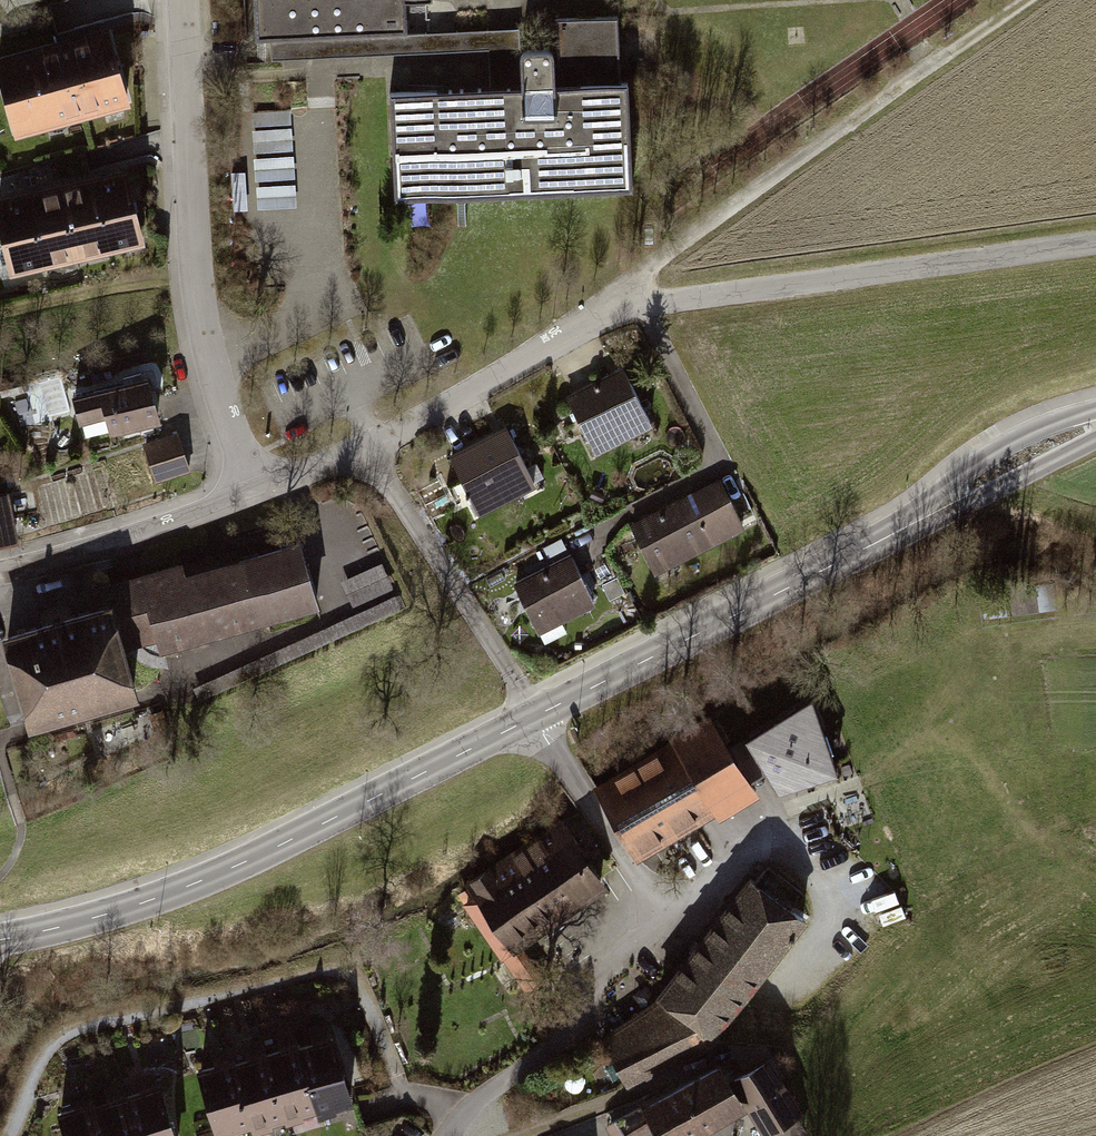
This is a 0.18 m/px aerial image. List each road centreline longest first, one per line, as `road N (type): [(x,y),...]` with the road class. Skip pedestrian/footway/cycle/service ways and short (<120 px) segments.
road 1 (residential): [(1095,246),(665,300),(597,319),(373,447)]
road 2 (secondary): [(0,939),(145,901),(236,865),(535,716)]
road 3 (residential): [(535,716),(641,885),(649,917),(566,1035),(485,1098),(450,1135)]
road 4 (residential): [(182,0),(200,272),(259,489)]
road 5 (secondary): [(535,716),(869,547)]
road 6 (residential): [(535,716),(373,447)]
road 7 (residential): [(259,489),(158,529),(0,573)]
road 8 (secondary): [(1095,414),(988,456),(869,547)]
road 9 (secondary): [(869,547),(1095,440)]
road 10 (residential): [(373,447),(259,489)]

